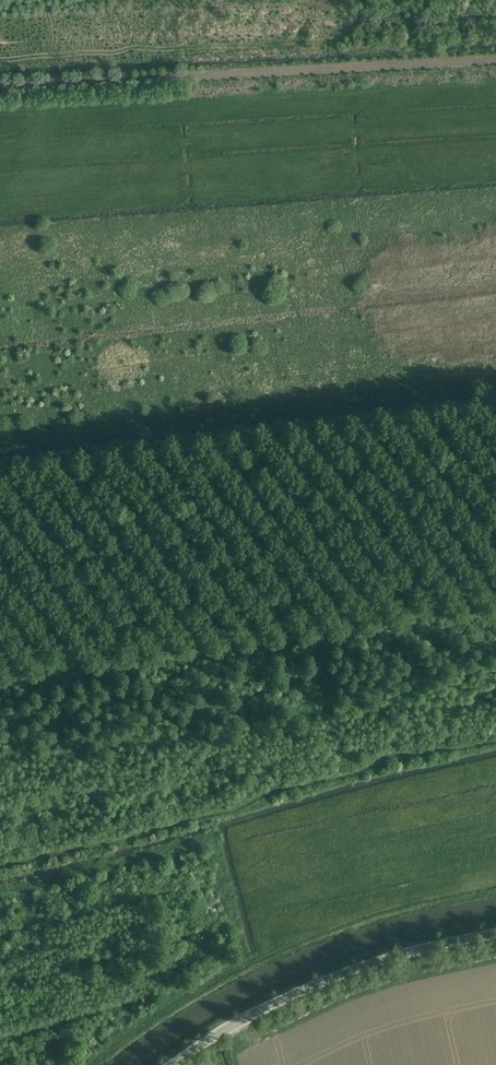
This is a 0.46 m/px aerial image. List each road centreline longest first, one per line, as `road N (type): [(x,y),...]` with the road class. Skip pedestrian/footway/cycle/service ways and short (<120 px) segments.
road 1 (unclassified): [(171,1064),(252,1014),(338,975),(495,934)]

